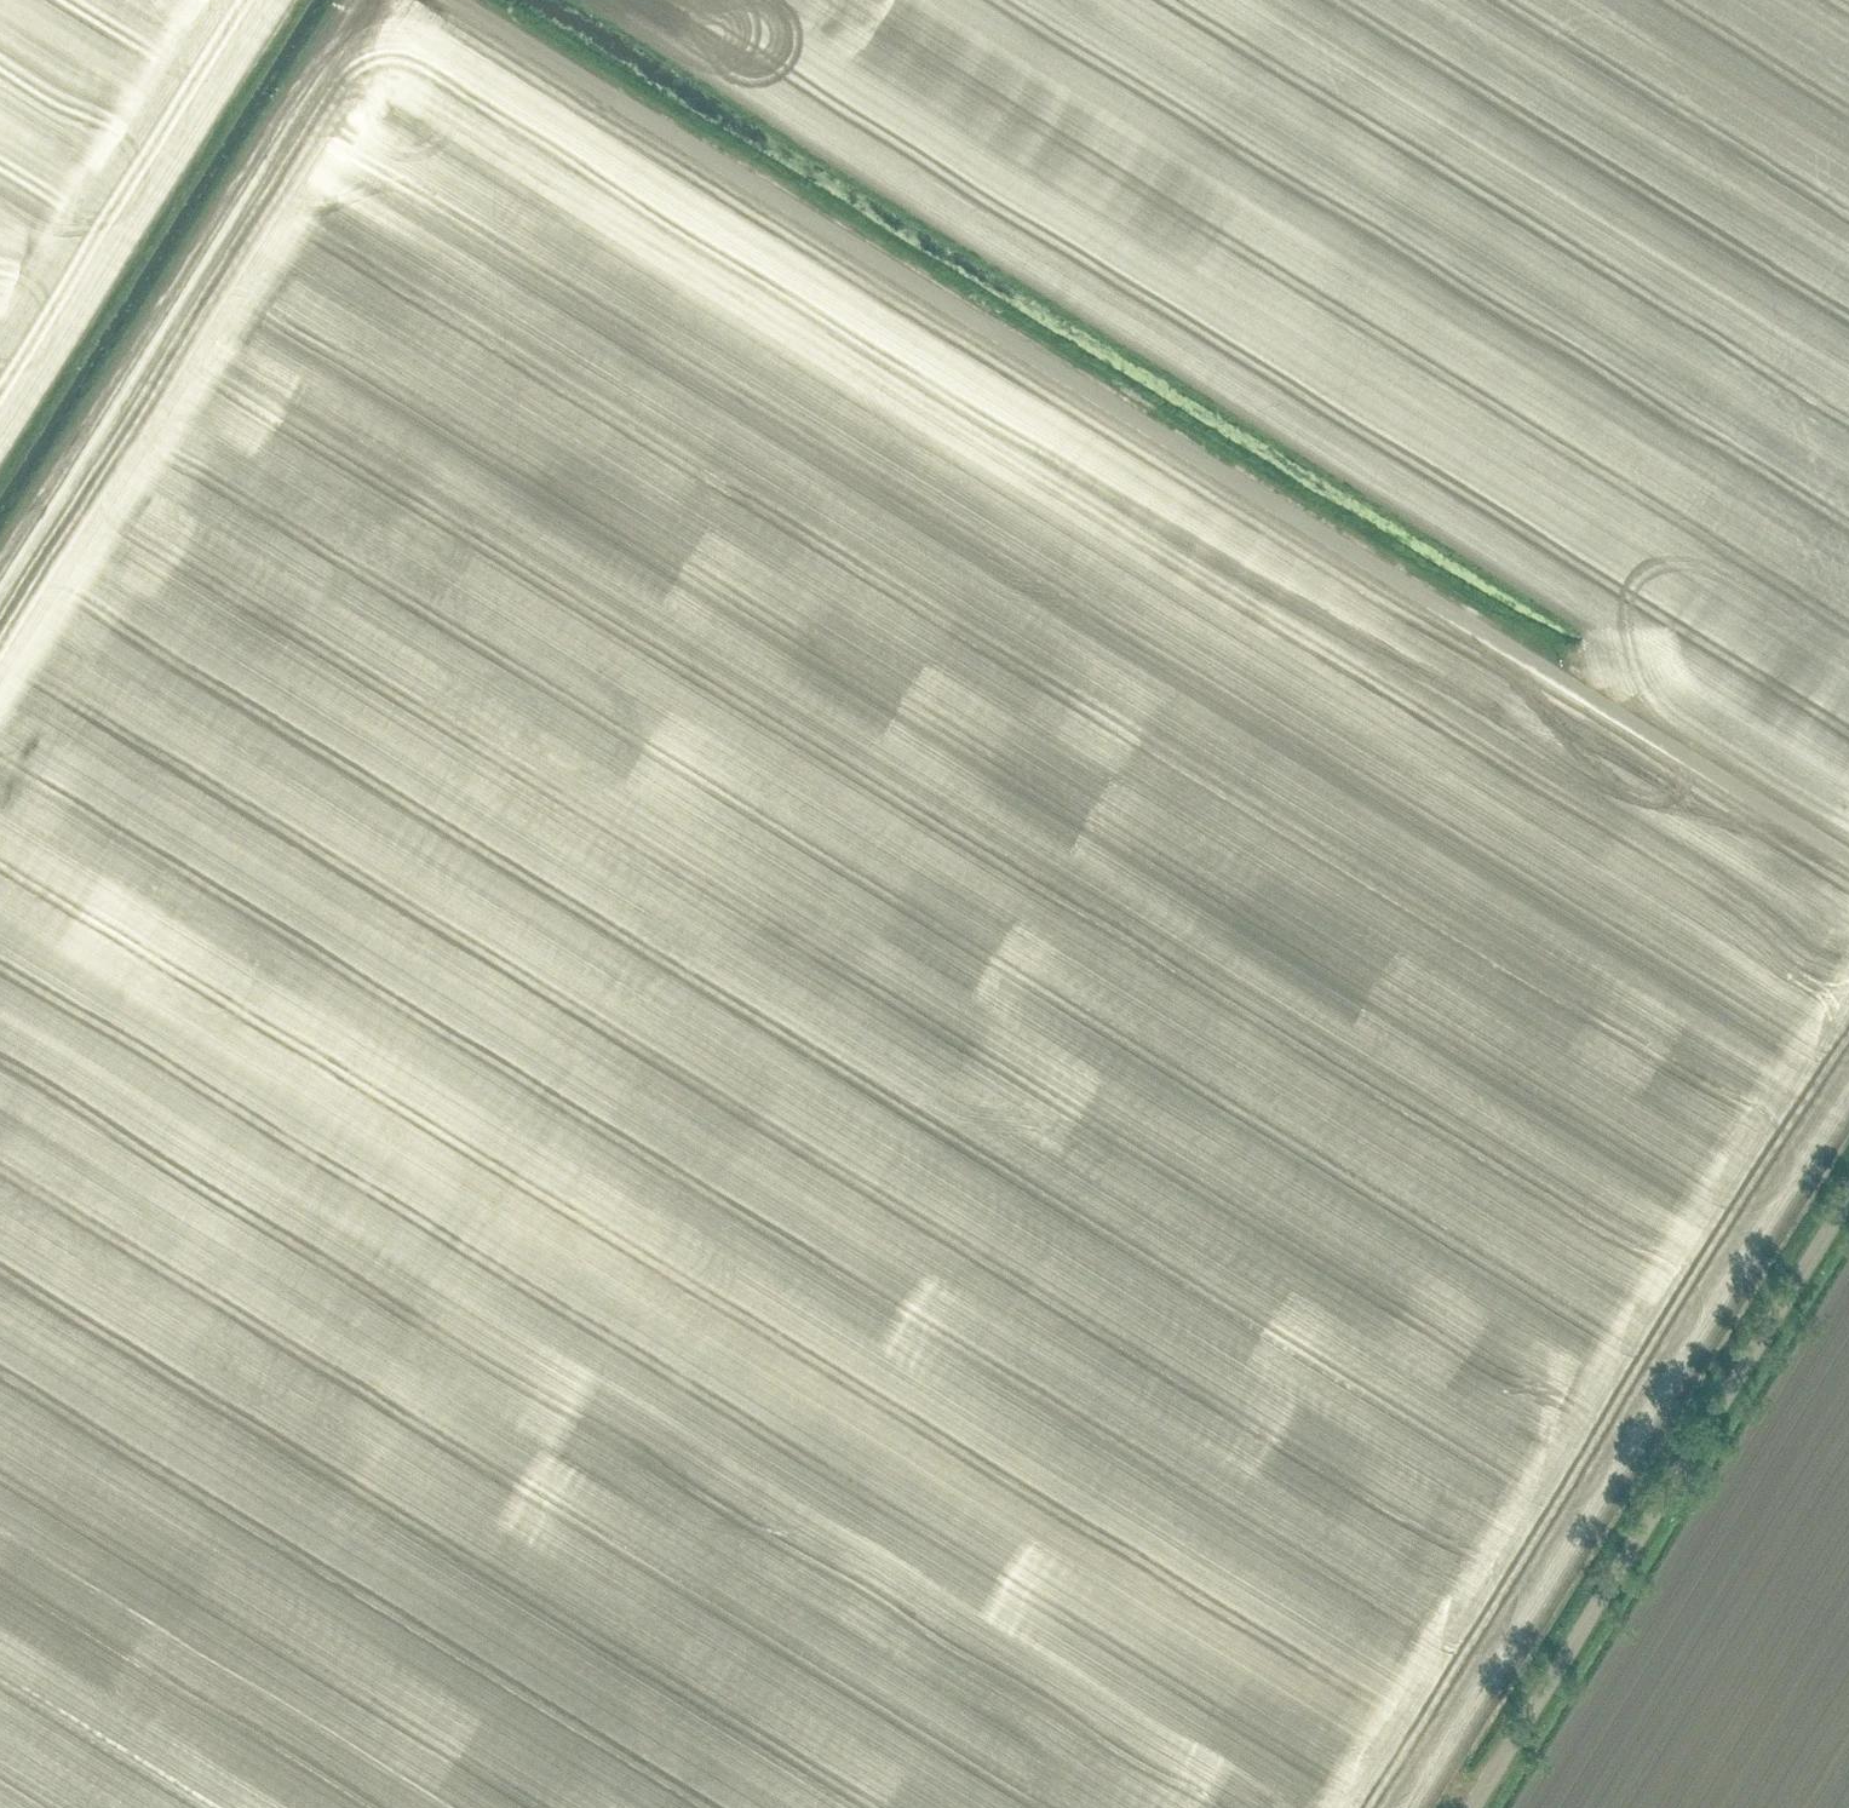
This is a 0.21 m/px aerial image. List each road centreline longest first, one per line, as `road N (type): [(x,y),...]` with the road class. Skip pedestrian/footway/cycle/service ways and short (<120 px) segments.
road 1 (unclassified): [(1468,1807),(1848,1190)]

